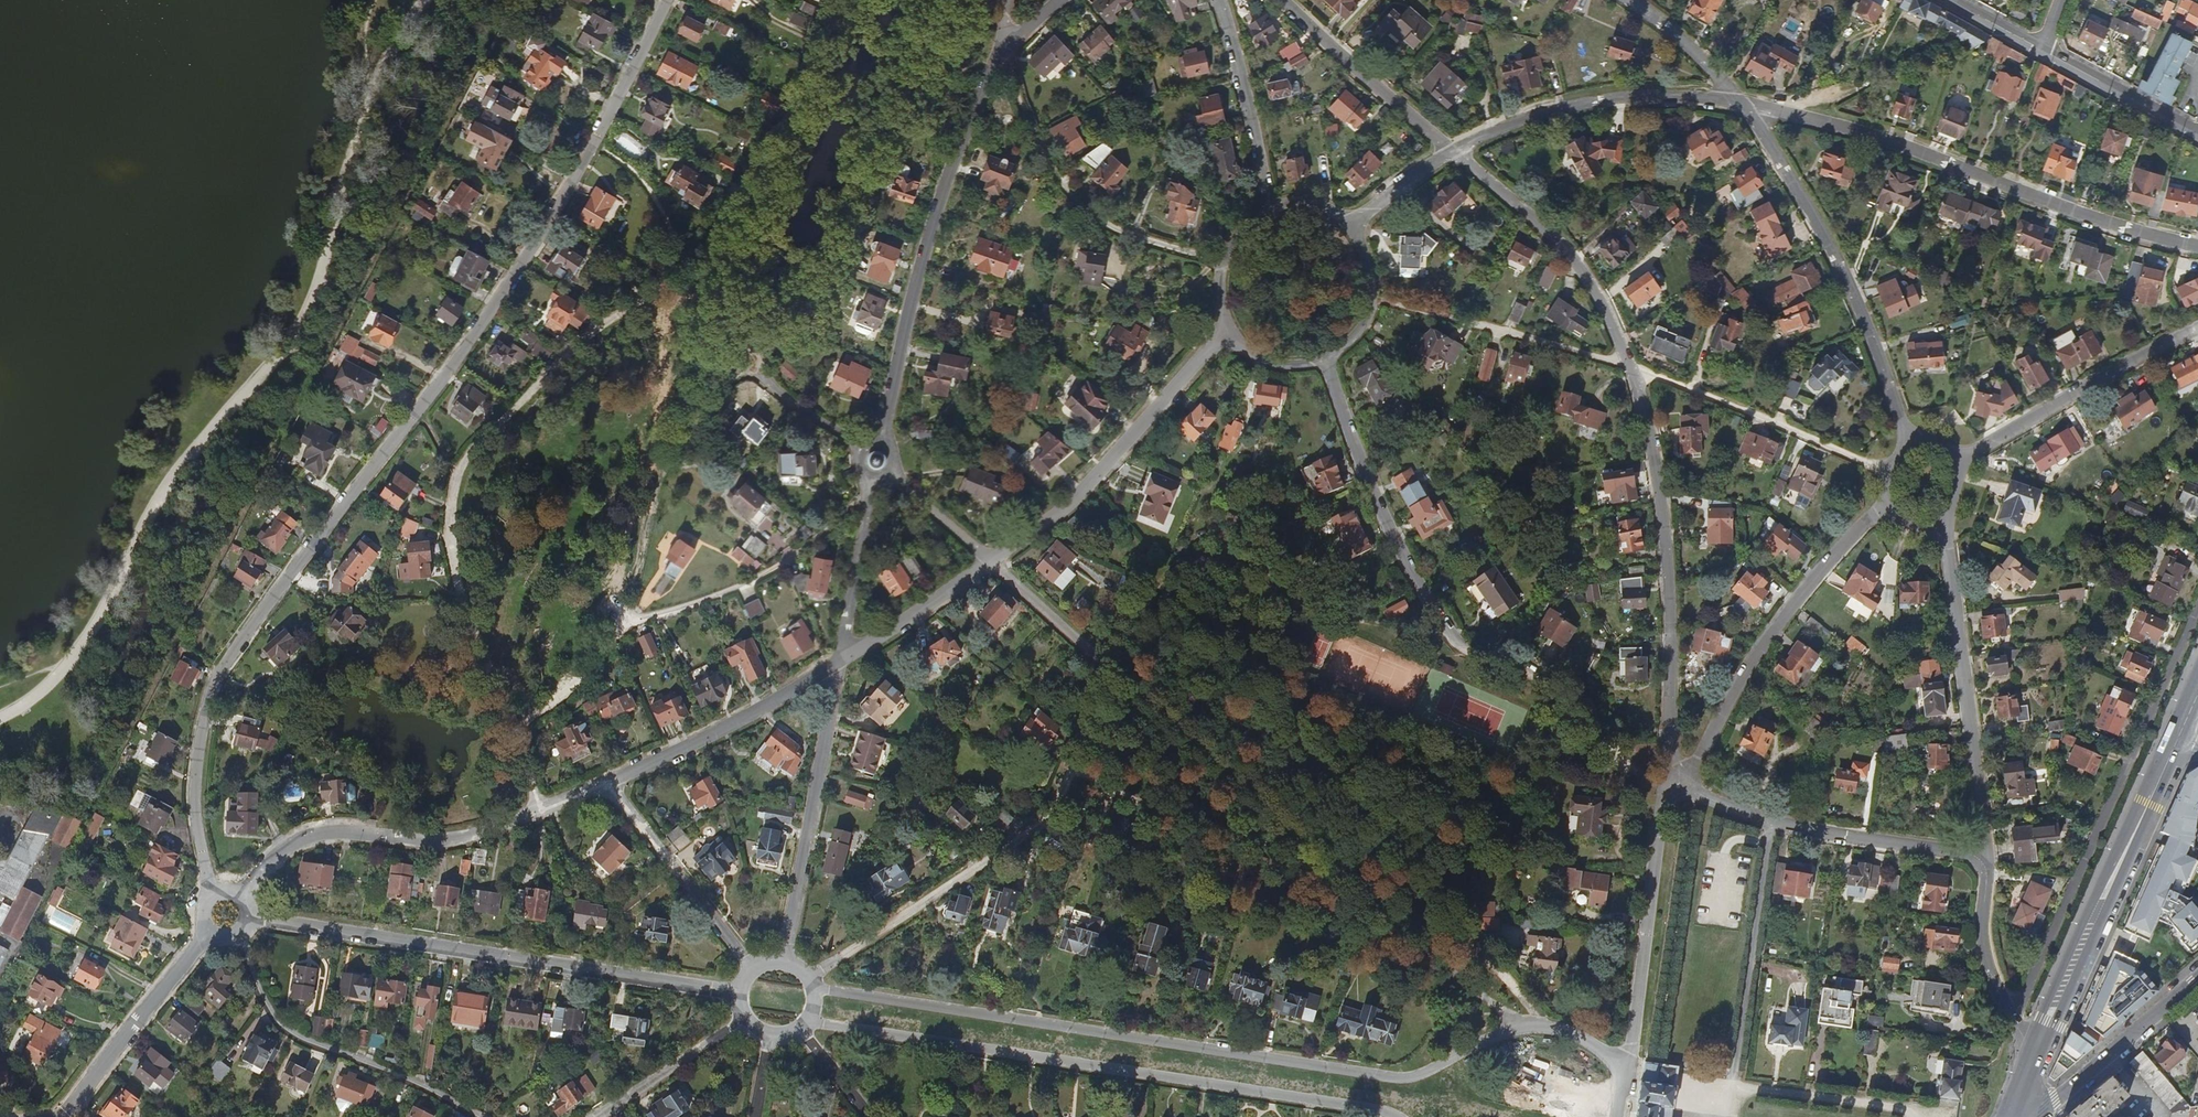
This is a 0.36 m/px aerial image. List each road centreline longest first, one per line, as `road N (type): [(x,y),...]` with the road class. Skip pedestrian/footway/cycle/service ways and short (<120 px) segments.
road 1 (residential): [(213,892),(194,798),(217,677),(483,322),(549,219),(668,0)]
road 2 (residential): [(1630,1067),(1591,1041),(1541,1027),(1490,1038),(1425,1073),(1388,1076),(815,989)]
road 3 (residential): [(1678,786),(1664,531),(1631,369),(1603,304),(1557,239),(1454,150)]
road 4 (residential): [(1326,358),(1394,533),(1462,654),(1507,662),(1540,679),(1597,729),(1636,780),(1650,789),(1678,786)]
road 5 (residential): [(811,1020),(1392,1116)]
road 6 (residential): [(248,917),(736,992)]
road 7 (residential): [(1743,102),(1871,132),(2125,227),(2197,243)]
road 8 (residential): [(810,977),(1049,816),(1112,668)]
road 9 (residential): [(2014,1019),(2197,609)]
road 10 (residential): [(1006,62),(980,97),(937,213),(883,442)]
road 11 (residential): [(240,895),(304,837),(329,831),(445,840),(604,782)]
road 12 (residential): [(1908,442),(1837,263),(1743,102)]
road 13 (residential): [(1887,502),(1773,629),(1678,786)]
road 14 (residential): [(1987,856),(1941,518)]
road 15 (residential): [(990,560),(1093,480),(1229,326)]
road 16 (residential): [(1678,786),(1834,834),(1987,856)]
road 17 (residential): [(237,934),(257,993),(282,1030),(474,1116)]
road 18 (residential): [(783,960),(842,658)]
road 19 (residential): [(1454,150),(1550,107),(1640,96),(1743,102)]
road 20 (primary): [(2155,789),(2039,1018),(2037,1050)]
road 21 (primary): [(2037,1050),(2058,1026),(2155,789)]
road 22 (residential): [(1630,1067),(1663,810),(1678,786)]
road 23 (residential): [(1957,463),(2197,328)]
road 24 (residential): [(604,782),(750,715),(842,658)]
road 25 (residential): [(604,782),(751,968)]
road 26 (residential): [(58,1116),(206,931)]
road 27 (residential): [(1454,150),(1286,0)]
road 28 (residential): [(2030,1116),(2197,978)]
road 29 (residential): [(1220,0),(1271,208)]
road 30 (residential): [(842,658),(873,482)]
road 31 (residential): [(842,658),(990,560)]
road 32 (unclassified): [(2043,50),(2197,134)]
road 33 (residential): [(597,1116),(742,1022)]
road 34 (residential): [(2014,1019),(1985,941),(1987,856)]
road 35 (residential): [(990,560),(1112,668)]
road 36 (residential): [(1326,358),(1366,324),(1375,299),(1373,258),(1351,224)]
road 37 (residential): [(1743,102),(1628,0)]
road 38 (residential): [(1271,208),(1231,238),(1220,260),(1217,283),(1229,326)]
road 39 (residential): [(893,474),(990,560)]
road 40 (residential): [(1351,224),(1400,181),(1454,150)]

